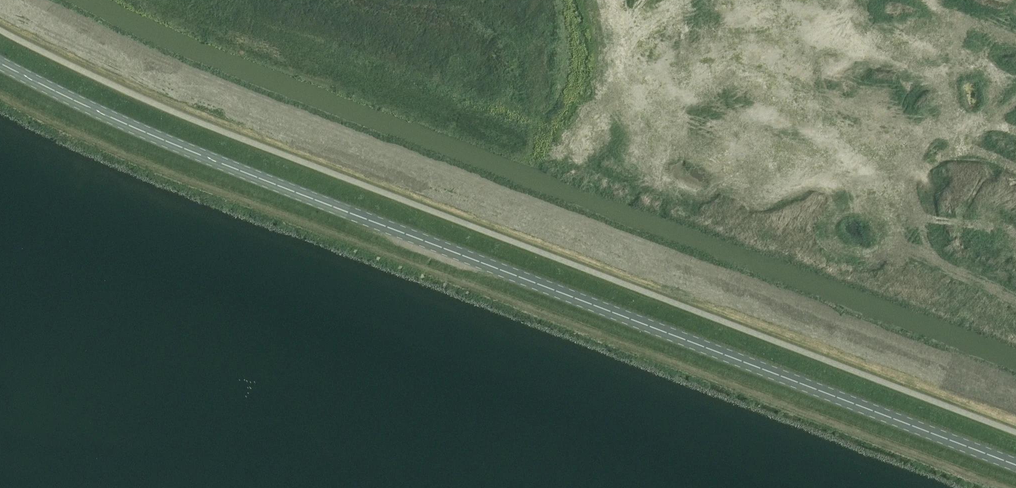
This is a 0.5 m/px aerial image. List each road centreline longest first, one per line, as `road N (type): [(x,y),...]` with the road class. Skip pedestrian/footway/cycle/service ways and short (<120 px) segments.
road 1 (secondary): [(1015,465),(262,179),(0,63)]

